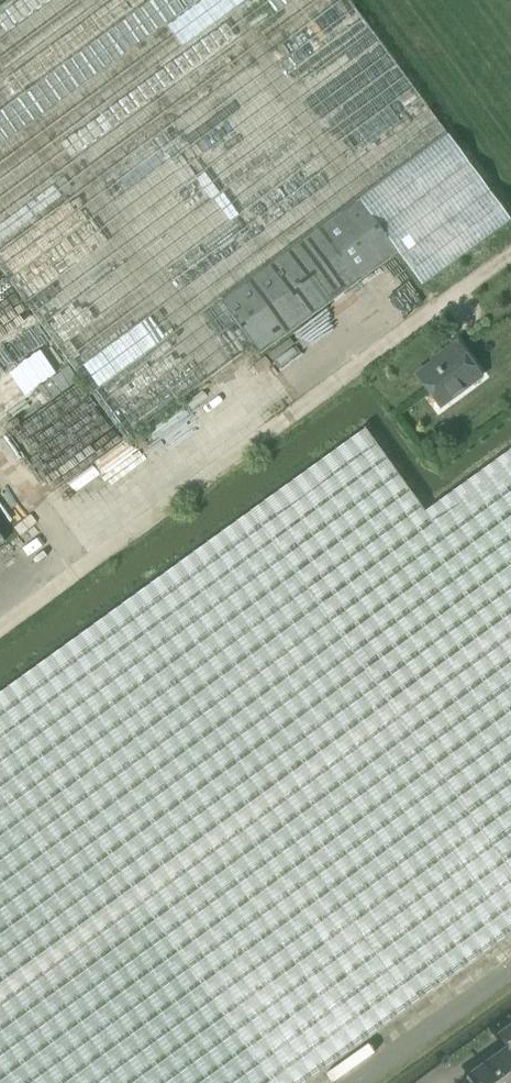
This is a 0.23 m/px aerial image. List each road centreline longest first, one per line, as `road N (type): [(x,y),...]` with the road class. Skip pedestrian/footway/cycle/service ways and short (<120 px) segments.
road 1 (unclassified): [(353,1082),(510,968)]

